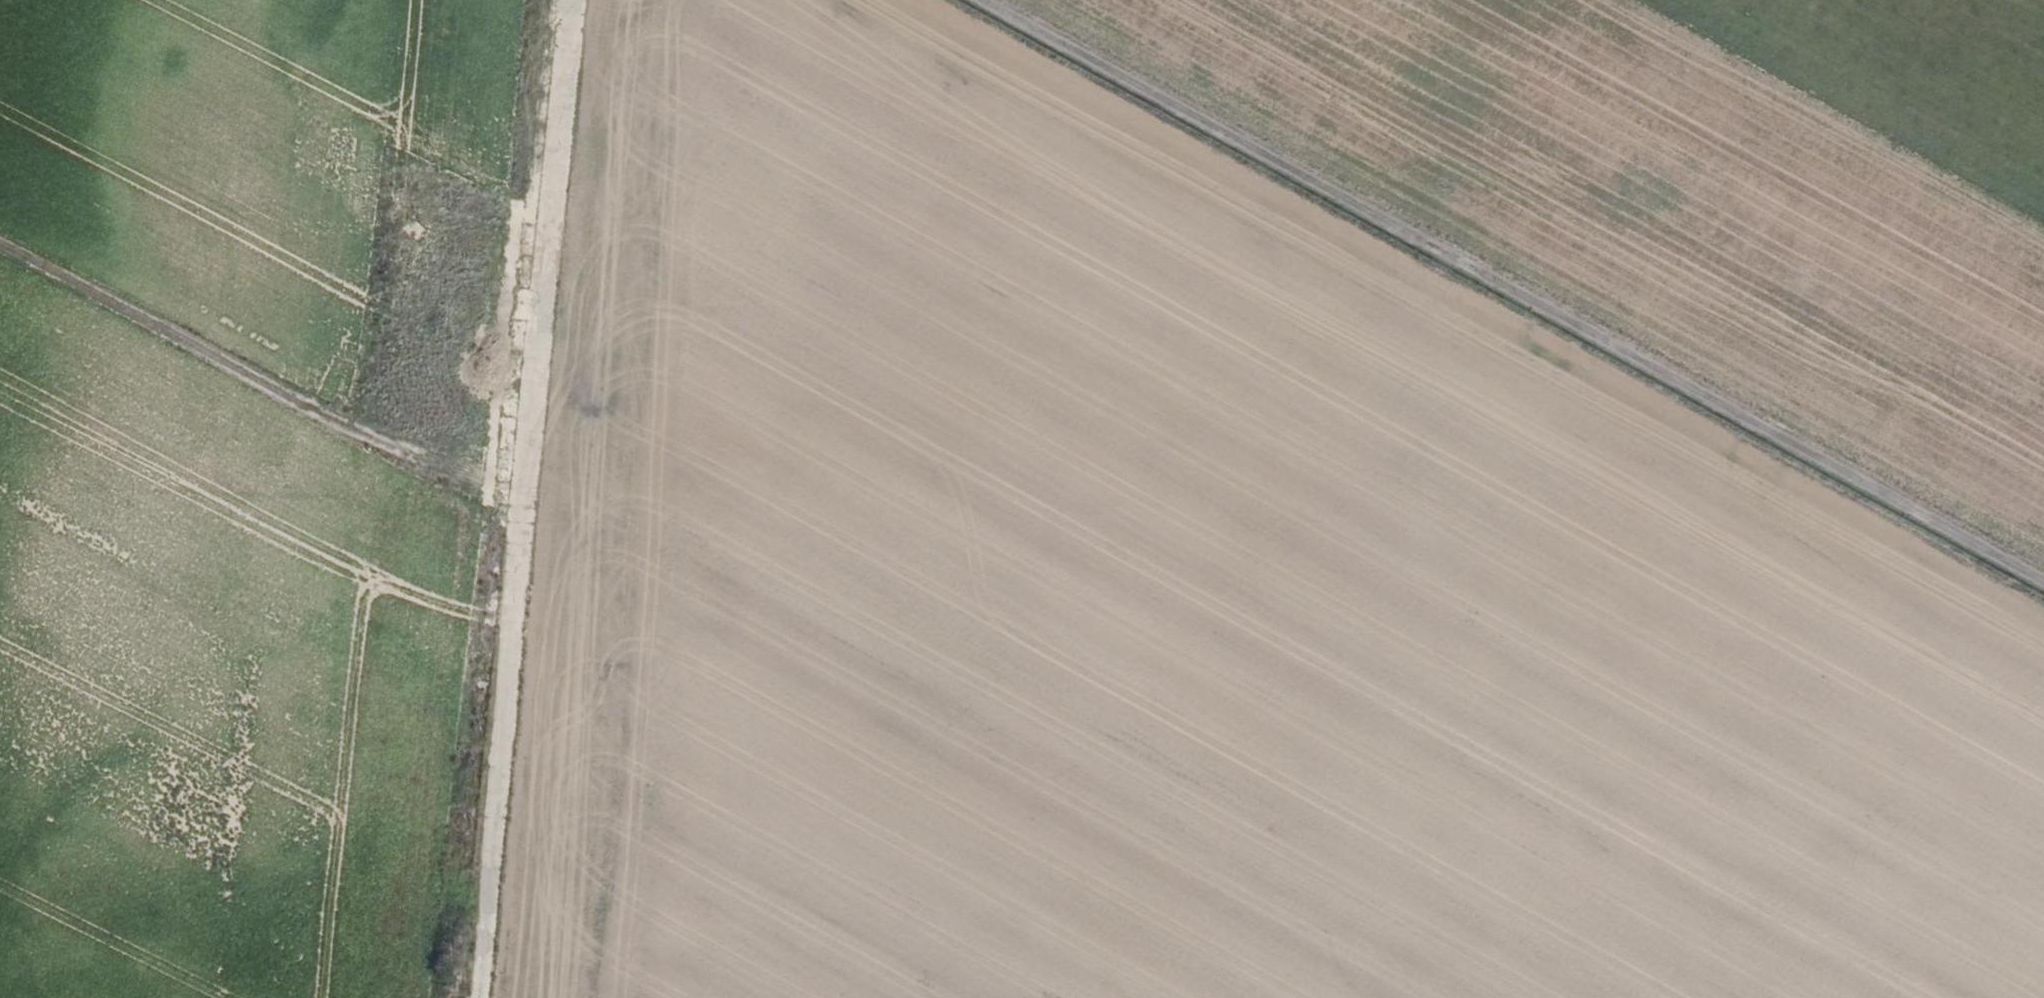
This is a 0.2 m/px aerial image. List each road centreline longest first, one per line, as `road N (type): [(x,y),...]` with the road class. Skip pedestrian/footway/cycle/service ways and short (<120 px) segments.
road 1 (track): [(477,997),(573,0)]
road 2 (track): [(523,491),(403,453),(0,244)]

